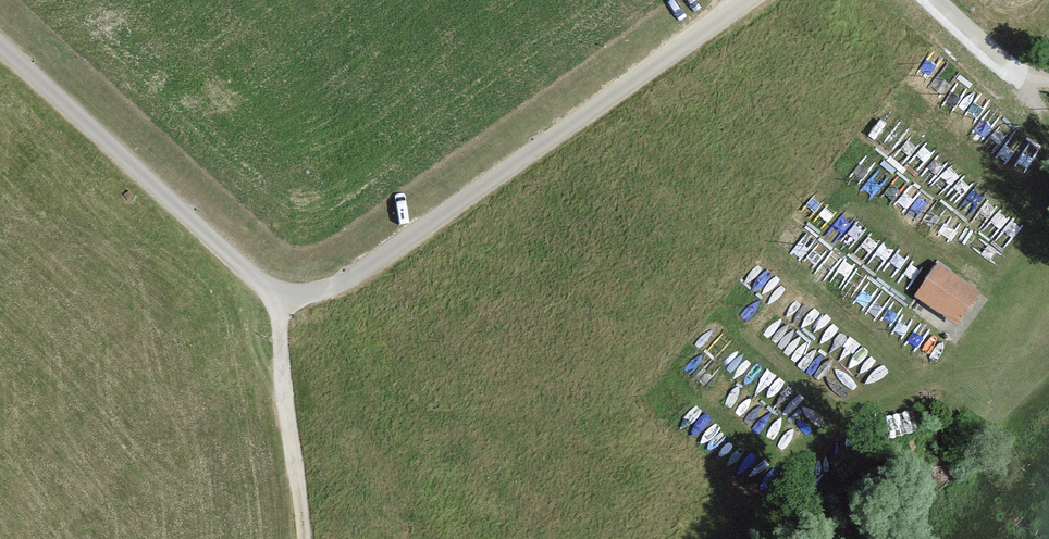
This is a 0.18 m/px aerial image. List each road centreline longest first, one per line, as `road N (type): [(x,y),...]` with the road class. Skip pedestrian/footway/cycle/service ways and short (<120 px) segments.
road 1 (residential): [(279,299),(344,284),(749,0)]
road 2 (track): [(1048,221),(1041,251),(923,397),(834,413),(765,502)]
road 3 (residential): [(279,299),(0,46)]

